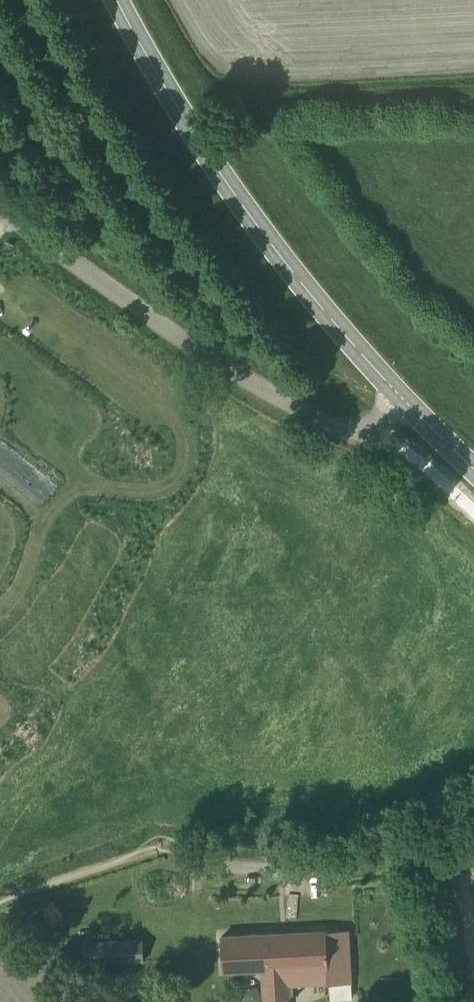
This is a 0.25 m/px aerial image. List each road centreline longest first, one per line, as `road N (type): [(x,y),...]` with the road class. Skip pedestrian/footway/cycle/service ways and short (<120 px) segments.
road 1 (secondary): [(404,398),(282,265),(120,0)]
road 2 (unclassified): [(404,398),(372,425),(338,429),(0,215)]
road 3 (track): [(190,116),(246,98),(473,90)]
road 4 (unclassified): [(420,840),(309,867),(192,864)]
road 5 (unclassified): [(420,840),(456,1001)]

